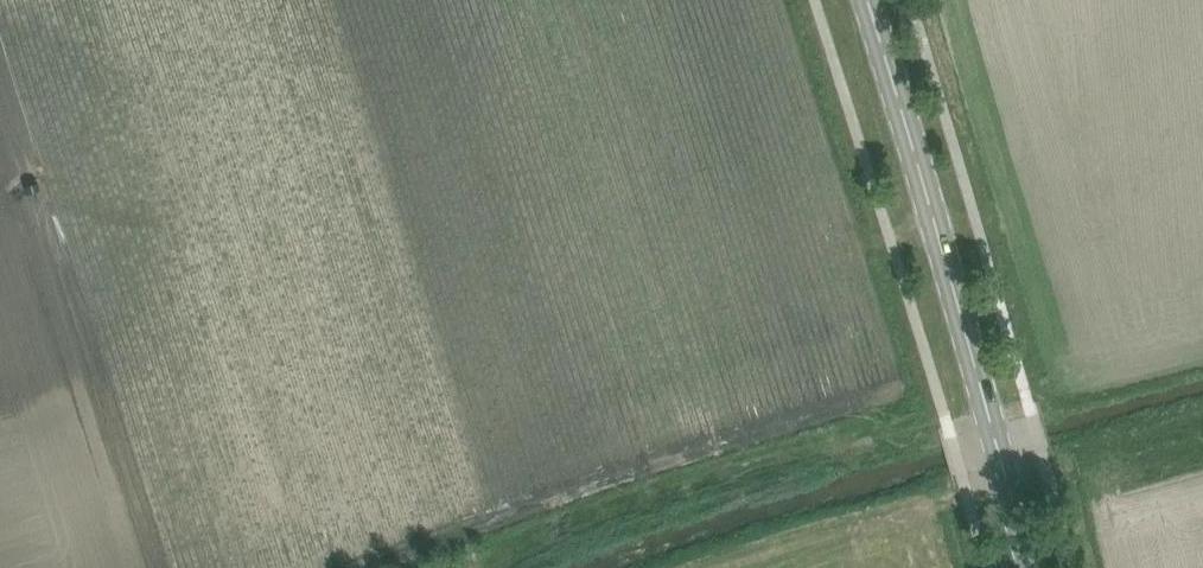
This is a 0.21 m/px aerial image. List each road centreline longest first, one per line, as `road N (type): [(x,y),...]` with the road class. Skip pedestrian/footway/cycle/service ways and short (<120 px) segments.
road 1 (secondary): [(1033,567),(867,0)]

